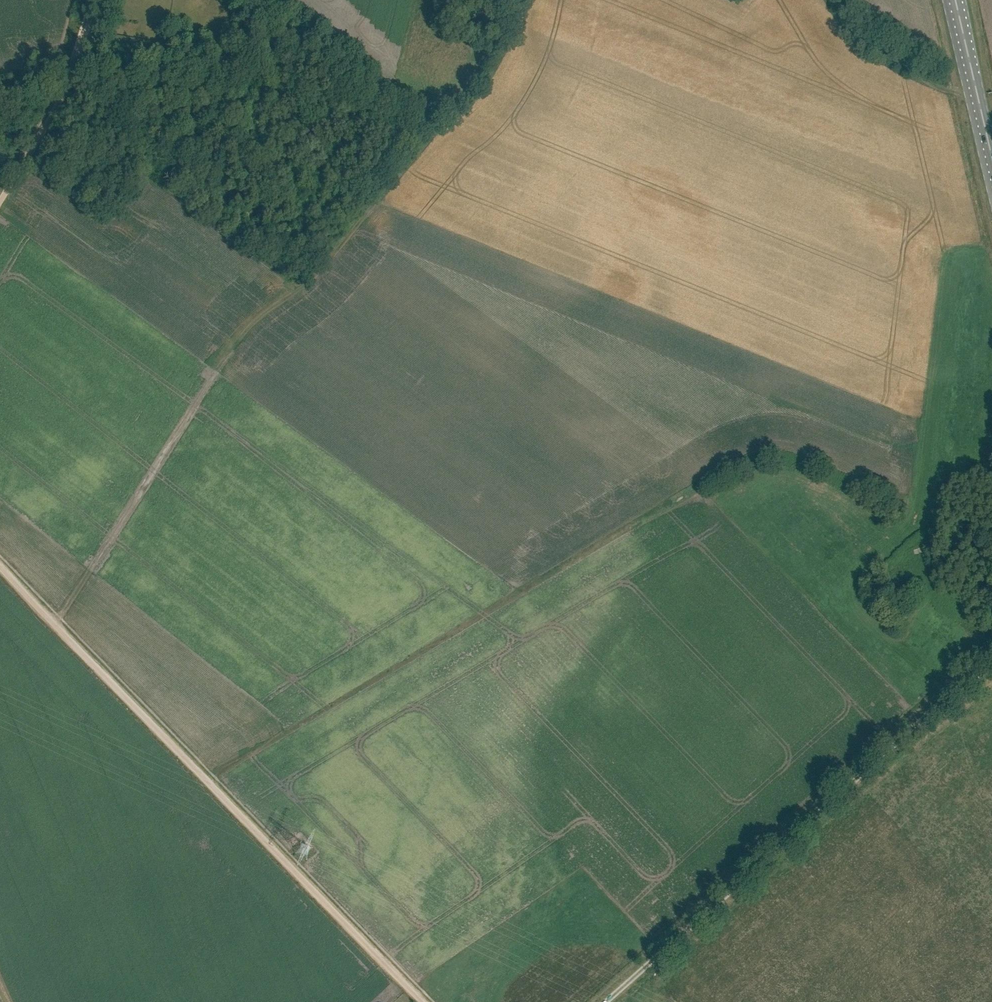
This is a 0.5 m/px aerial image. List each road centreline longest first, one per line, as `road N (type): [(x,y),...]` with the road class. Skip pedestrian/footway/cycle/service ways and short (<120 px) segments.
road 1 (track): [(0,568),(421,1001)]
road 2 (track): [(607,1001),(991,666)]
road 3 (track): [(95,0),(65,88),(0,200)]
road 4 (primary): [(991,157),(956,0)]
road 5 (track): [(834,0),(856,34),(945,87)]

